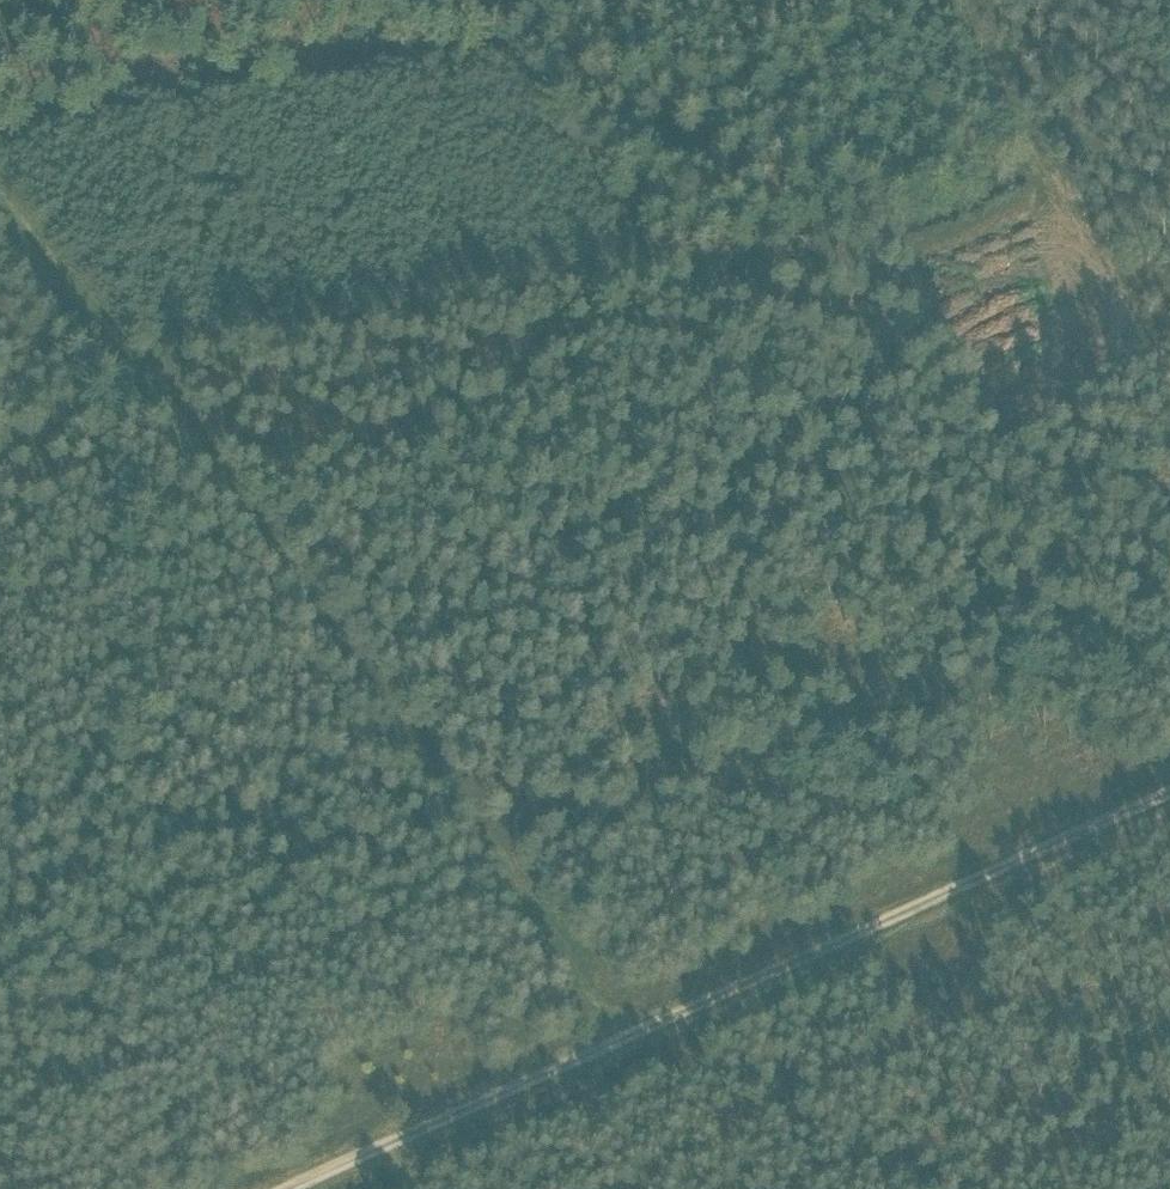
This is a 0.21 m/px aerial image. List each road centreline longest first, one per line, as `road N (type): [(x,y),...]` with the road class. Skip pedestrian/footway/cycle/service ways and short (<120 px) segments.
road 1 (track): [(0,245),(628,1030)]
road 2 (track): [(273,1188),(1169,790)]
road 3 (track): [(917,0),(1169,411)]

